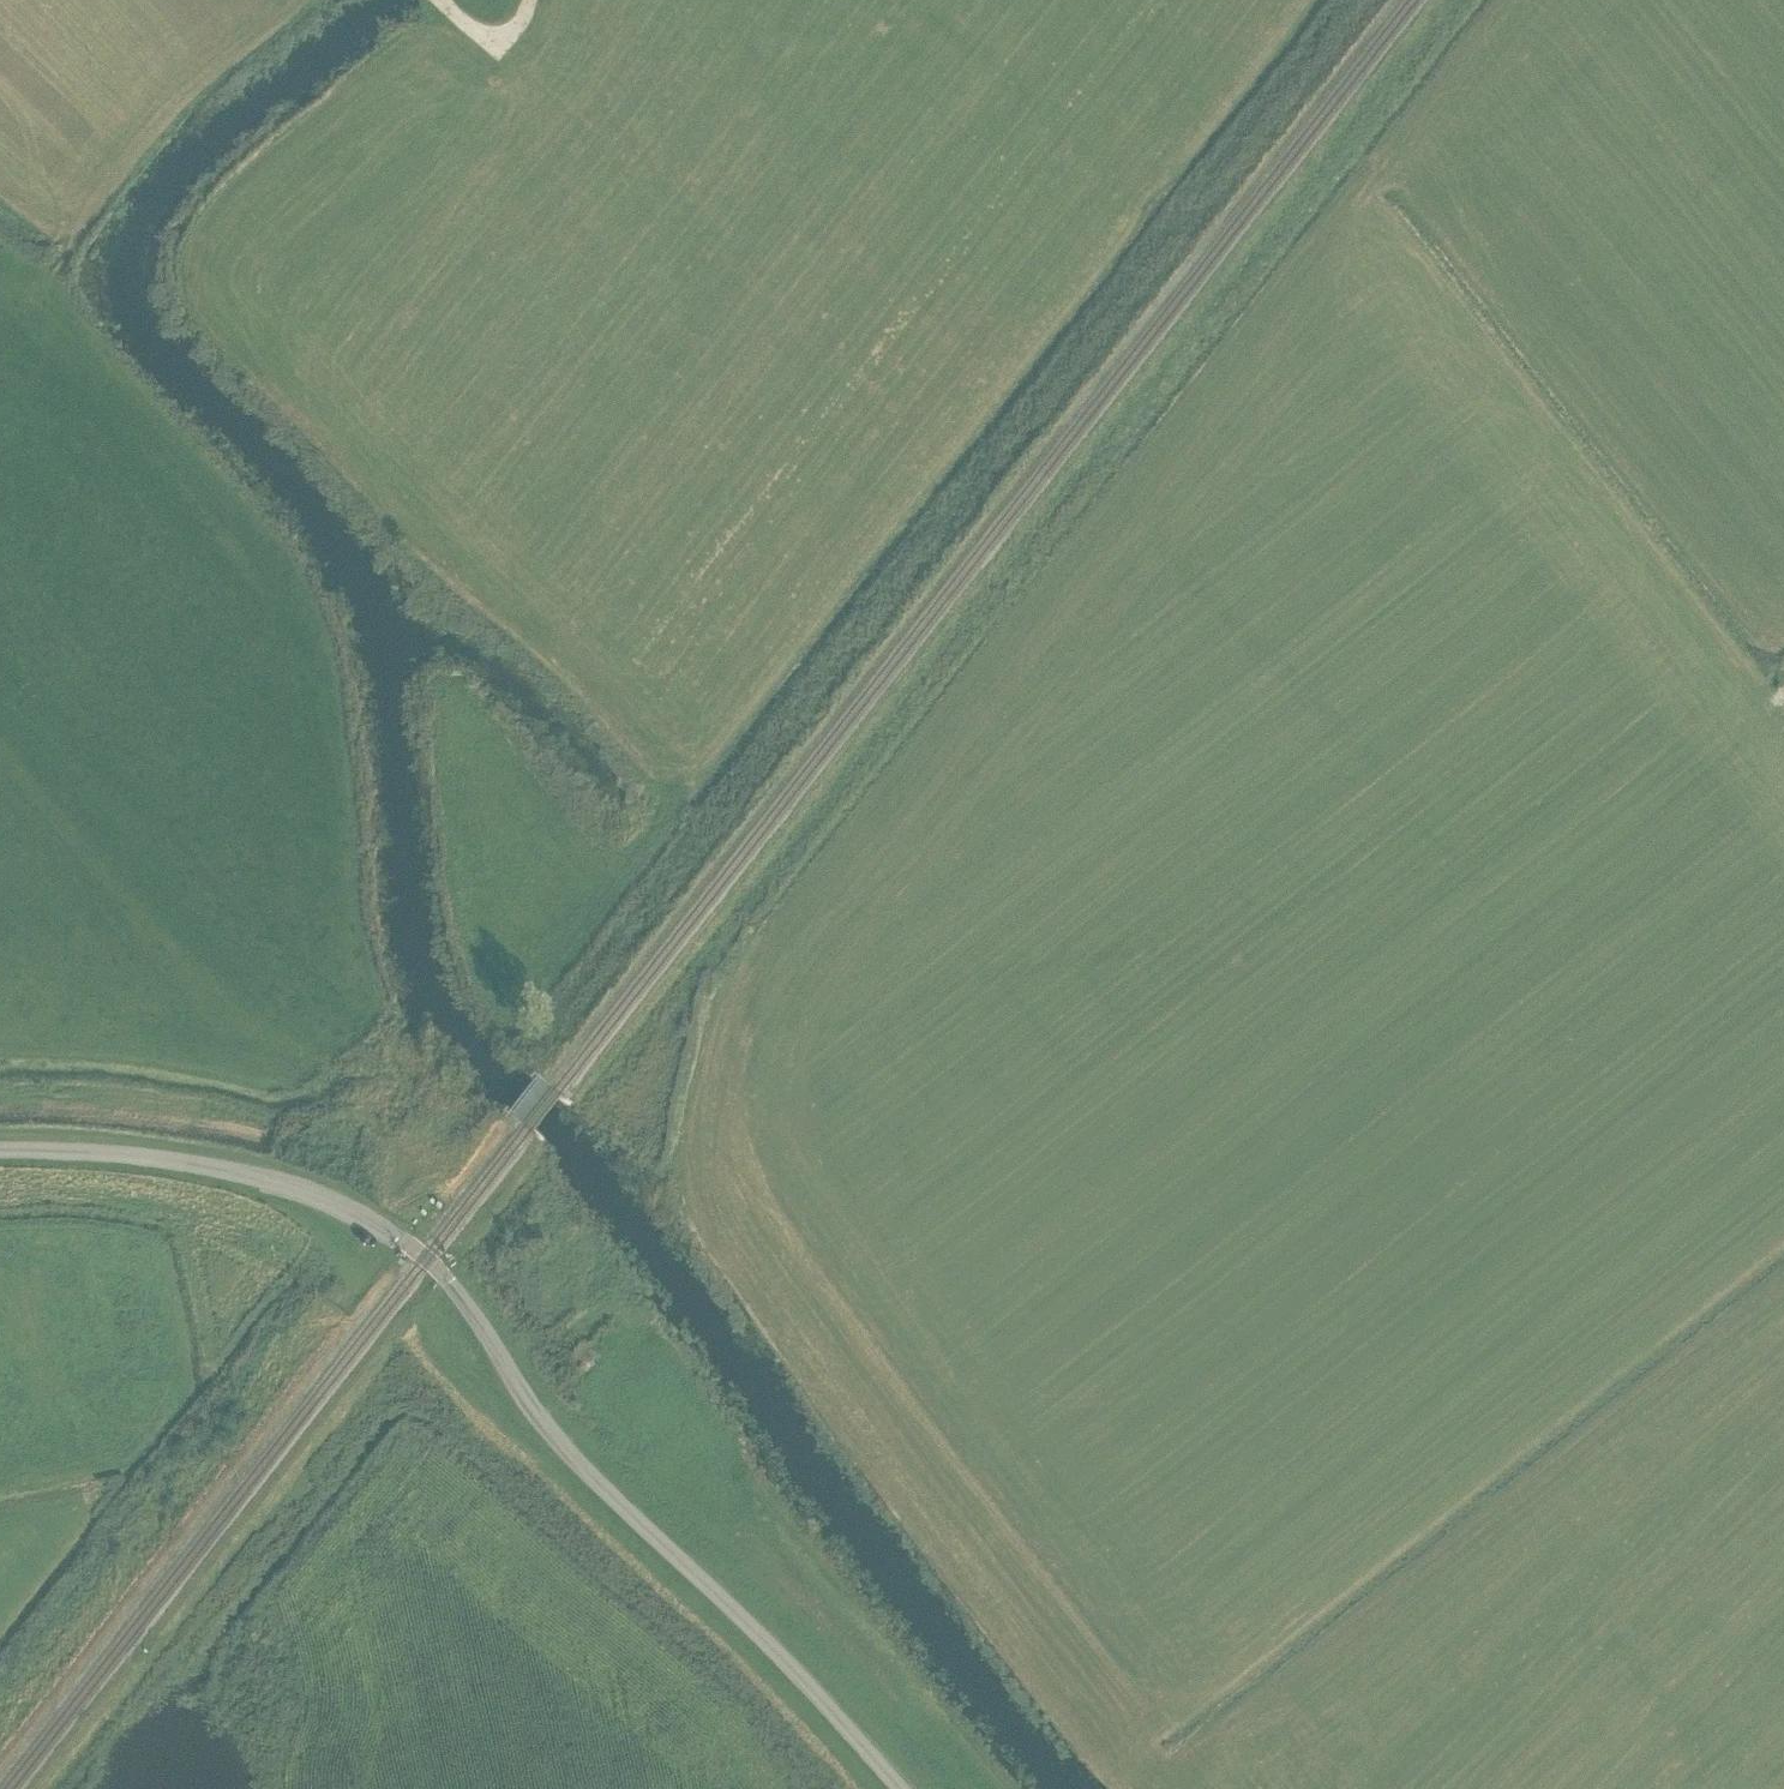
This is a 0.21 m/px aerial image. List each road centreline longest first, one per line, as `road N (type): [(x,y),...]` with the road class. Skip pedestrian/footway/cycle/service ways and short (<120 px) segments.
road 1 (unclassified): [(900,1788),(809,1688),(560,1443),(472,1313),(400,1239),(276,1180),(117,1152),(0,1149)]
road 2 (track): [(528,0),(494,46),(441,0)]

